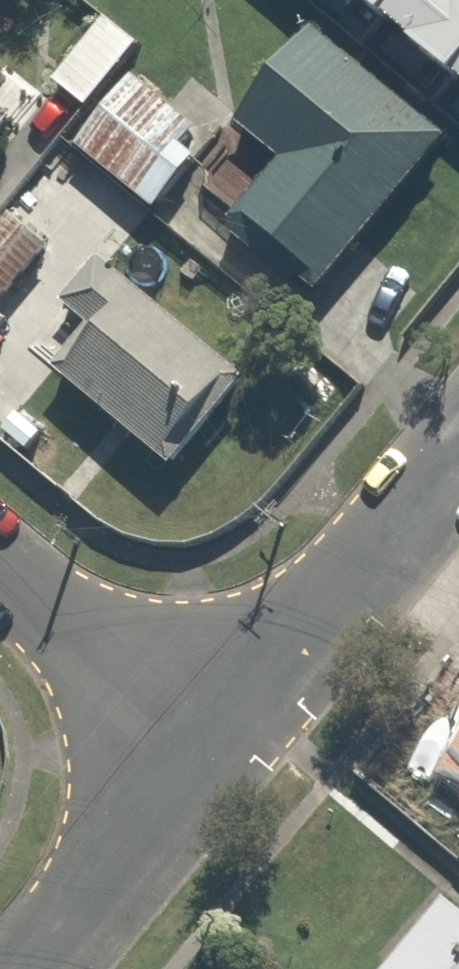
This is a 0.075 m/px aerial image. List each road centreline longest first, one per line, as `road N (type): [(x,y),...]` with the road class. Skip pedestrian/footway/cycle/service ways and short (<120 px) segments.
road 1 (unclassified): [(458,450),(197,749)]
road 2 (unclassified): [(197,749),(24,968)]
road 3 (residential): [(197,749),(0,577)]

